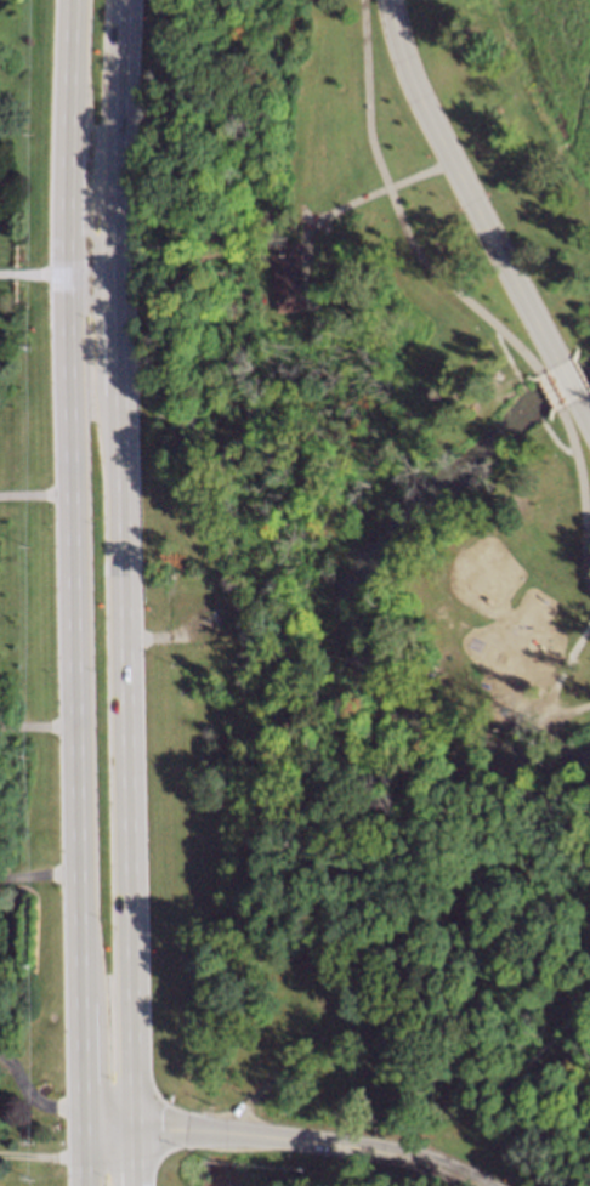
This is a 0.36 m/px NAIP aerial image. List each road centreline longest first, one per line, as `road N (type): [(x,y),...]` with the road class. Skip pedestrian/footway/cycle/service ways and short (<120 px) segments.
road 1 (primary): [(134,1185),(118,272),(125,0)]
road 2 (primary): [(77,0),(70,272),(83,1185)]
road 3 (tertiary): [(478,1185),(425,1162),(347,1146),(229,1131),(81,1129)]
road 4 (residential): [(554,356),(408,79),(385,0)]

